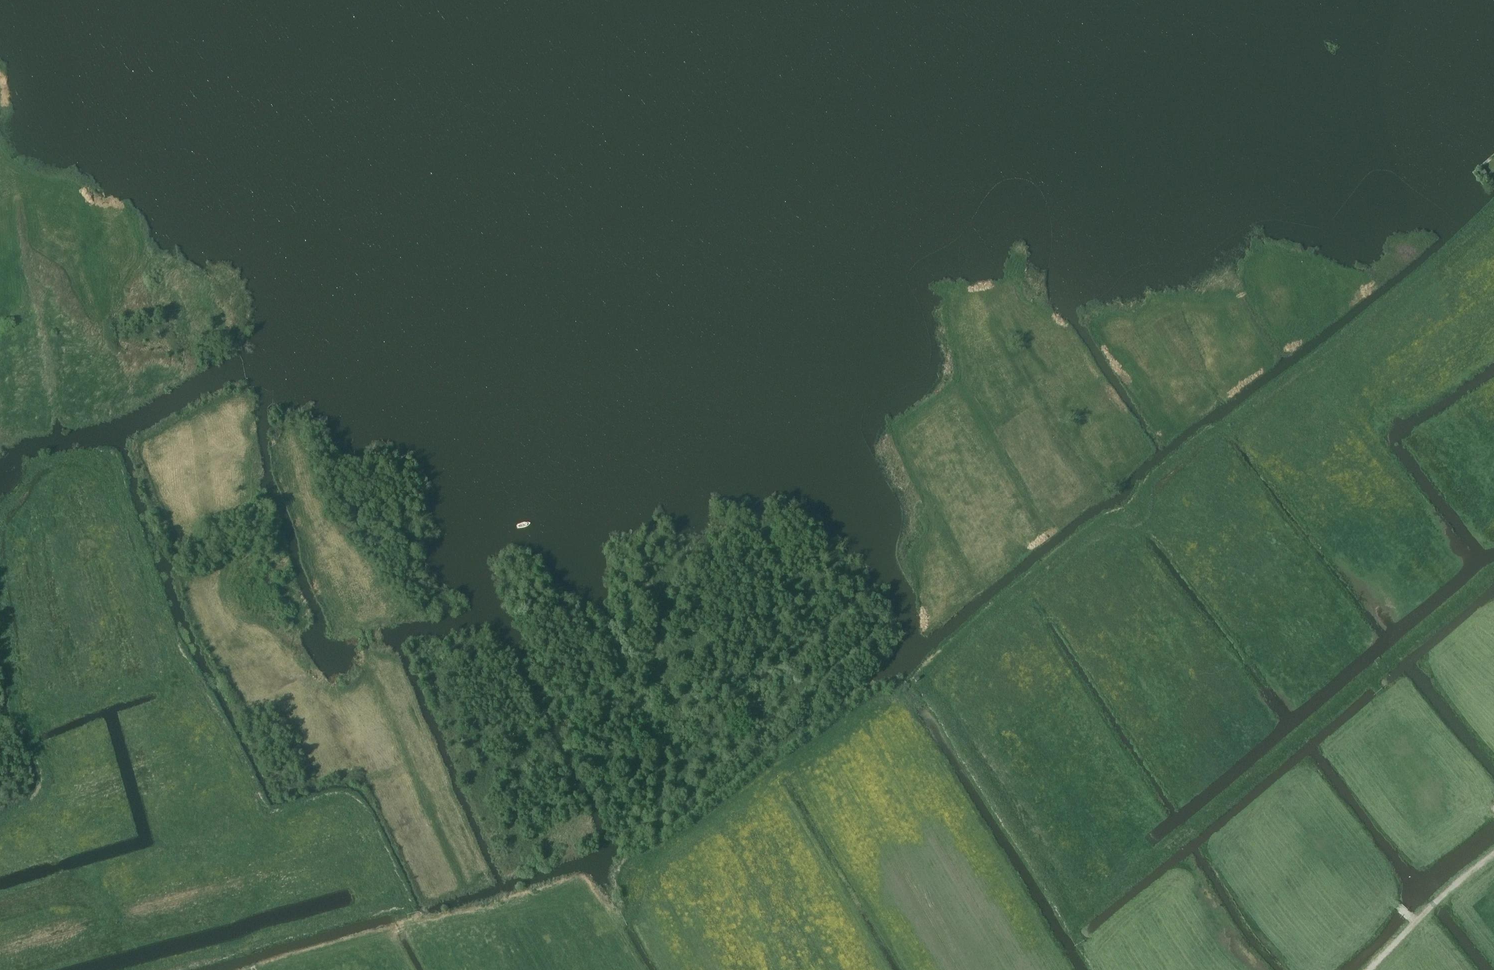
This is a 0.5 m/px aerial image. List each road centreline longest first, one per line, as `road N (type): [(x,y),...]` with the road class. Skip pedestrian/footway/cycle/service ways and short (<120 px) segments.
road 1 (track): [(1368,969),(1493,853)]

